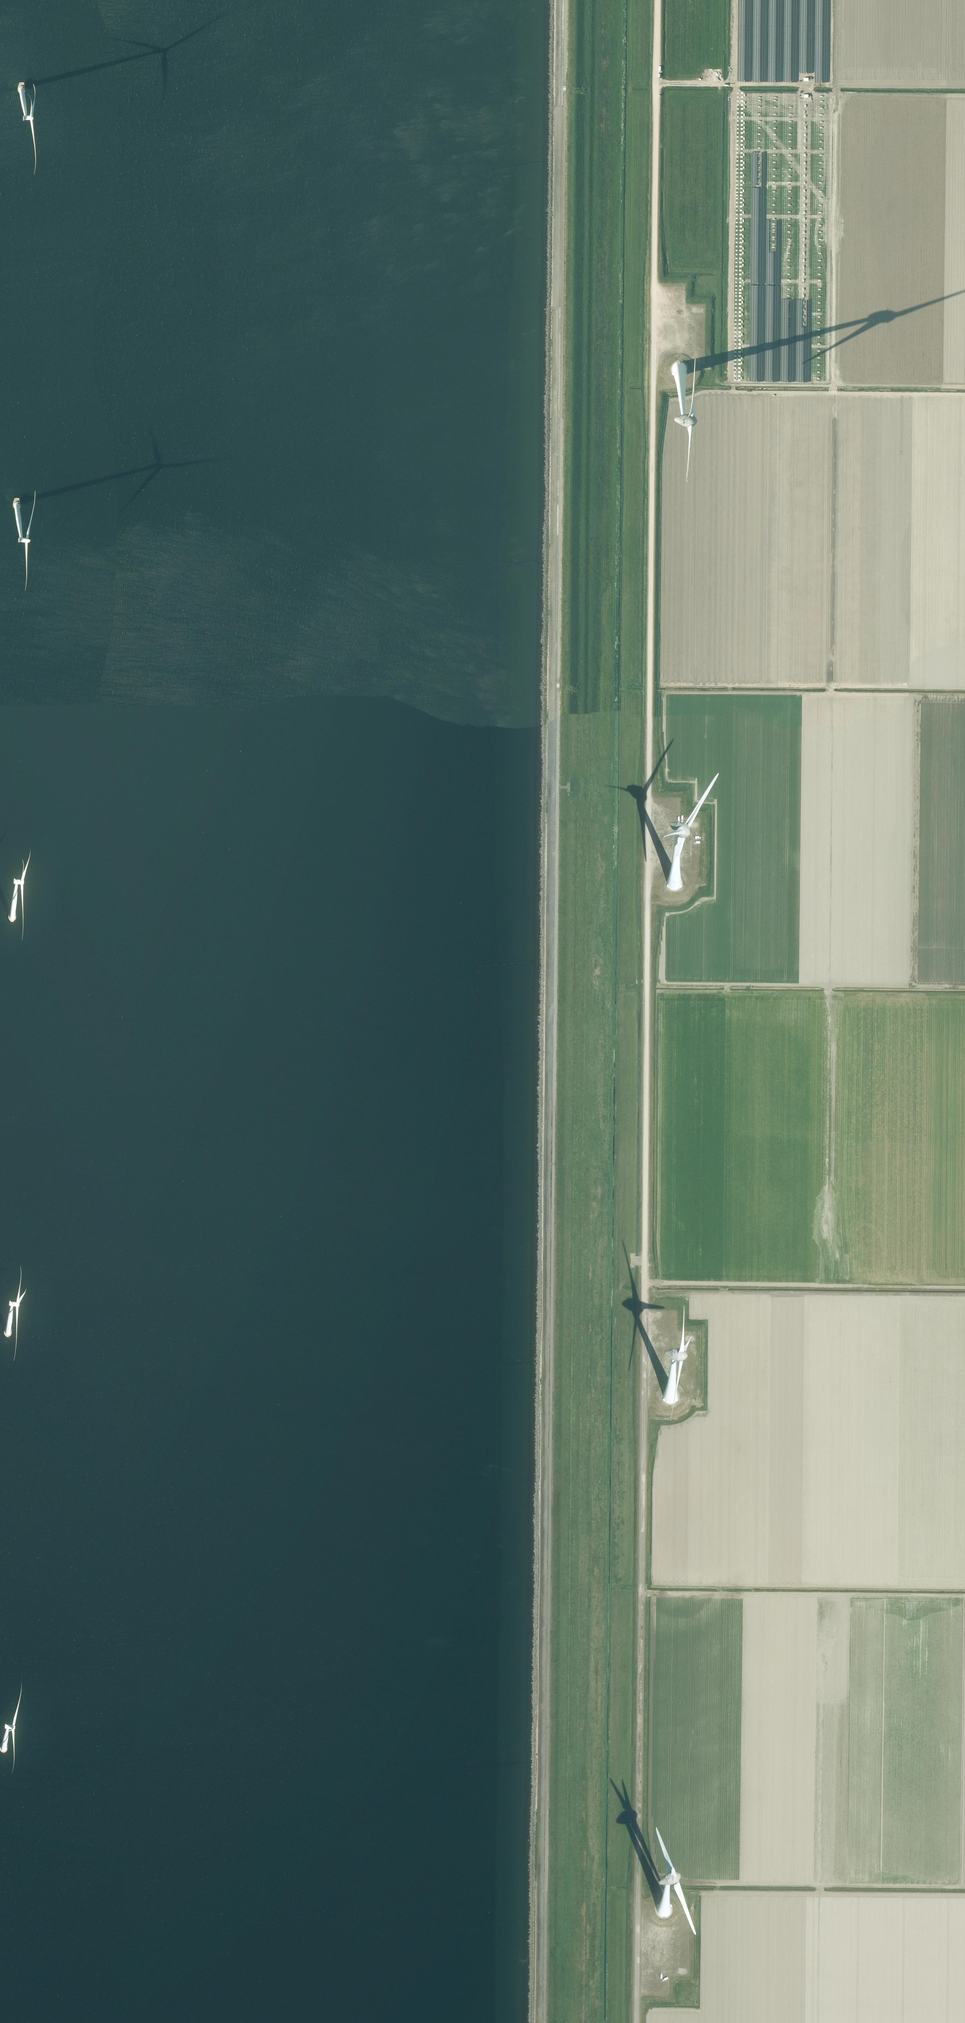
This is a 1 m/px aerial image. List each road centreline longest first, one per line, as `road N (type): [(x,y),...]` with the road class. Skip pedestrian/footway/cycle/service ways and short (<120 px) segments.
road 1 (unclassified): [(544,2022),(565,0)]

